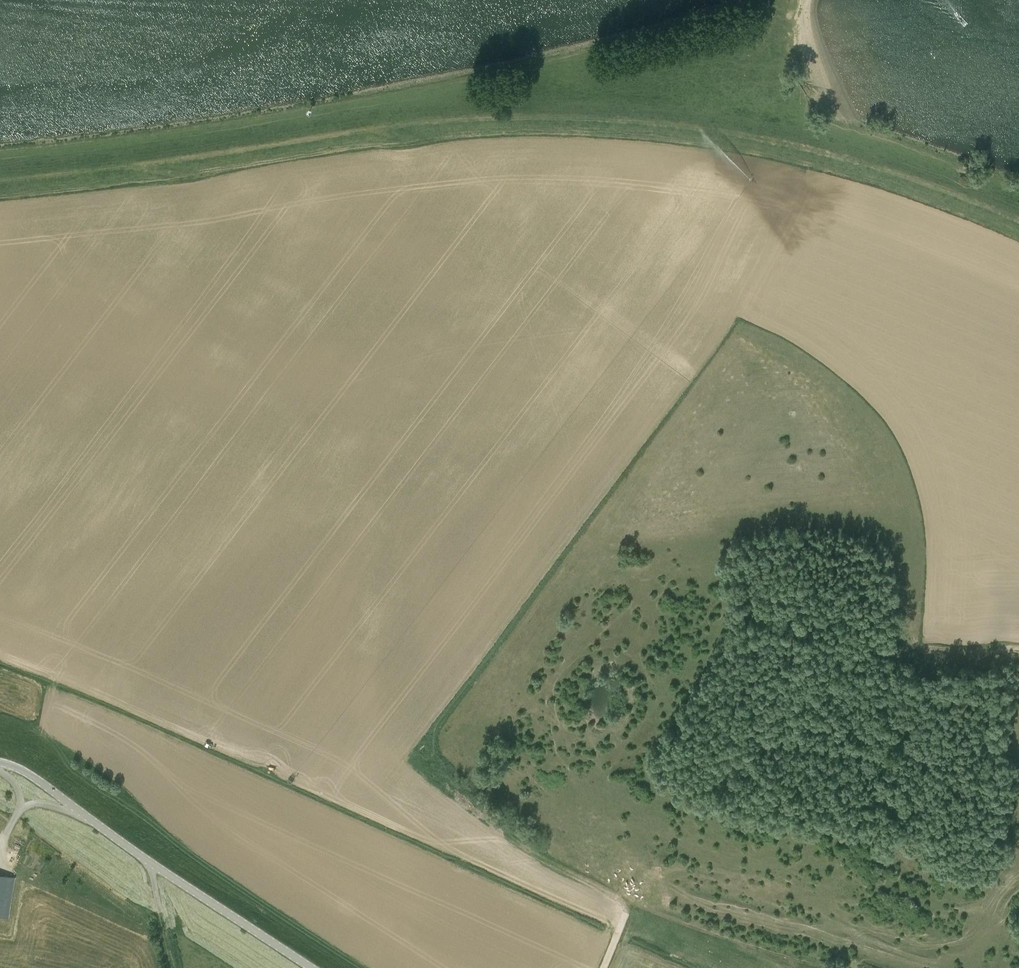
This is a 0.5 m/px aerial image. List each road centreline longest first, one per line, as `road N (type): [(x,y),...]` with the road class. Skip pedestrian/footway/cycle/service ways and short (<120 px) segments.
road 1 (unclassified): [(314,967),(0,762)]

